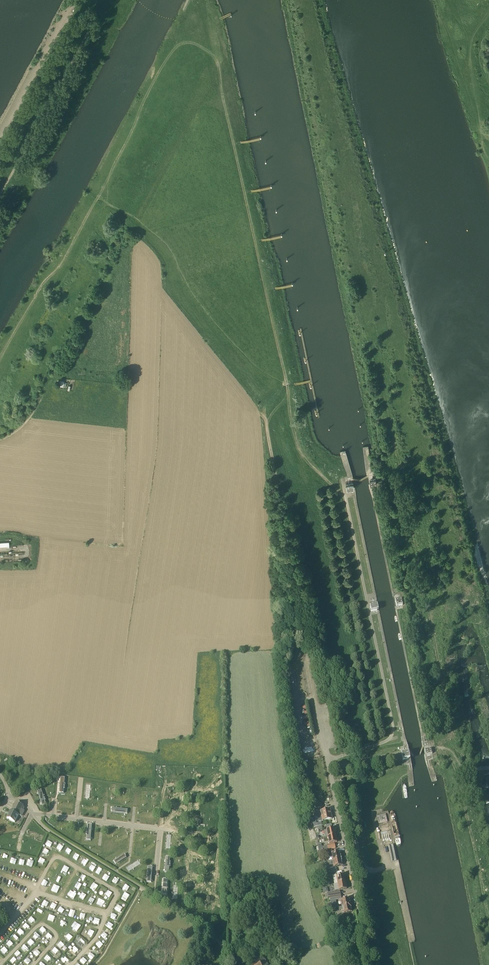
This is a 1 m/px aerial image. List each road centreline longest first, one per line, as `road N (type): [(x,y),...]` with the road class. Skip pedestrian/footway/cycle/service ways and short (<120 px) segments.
road 1 (track): [(287,385),(220,85),(213,18)]
road 2 (unclassified): [(370,964),(307,648)]
road 3 (unclassified): [(227,964),(210,931),(43,828),(8,794)]
road 4 (track): [(307,648),(265,423)]
road 5 (unclassified): [(0,194),(86,35)]

